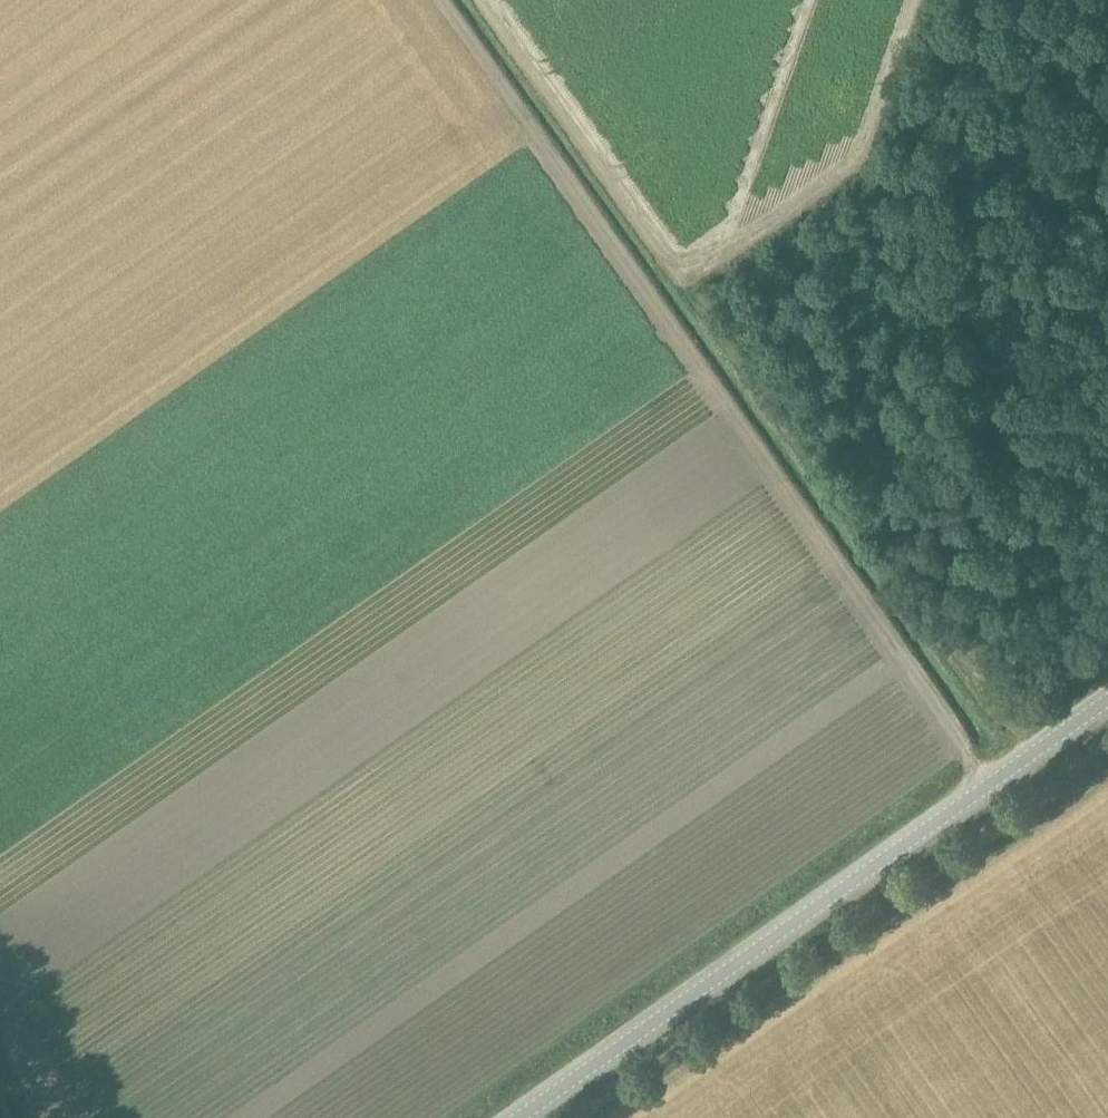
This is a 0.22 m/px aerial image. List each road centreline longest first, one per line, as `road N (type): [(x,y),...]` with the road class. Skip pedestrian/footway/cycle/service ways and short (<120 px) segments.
road 1 (unclassified): [(518,1117),(1107,699)]
road 2 (track): [(1031,754),(688,291)]
road 3 (track): [(1107,213),(1020,299),(961,404),(948,502),(959,658)]
road 4 (track): [(976,675),(1107,575)]

